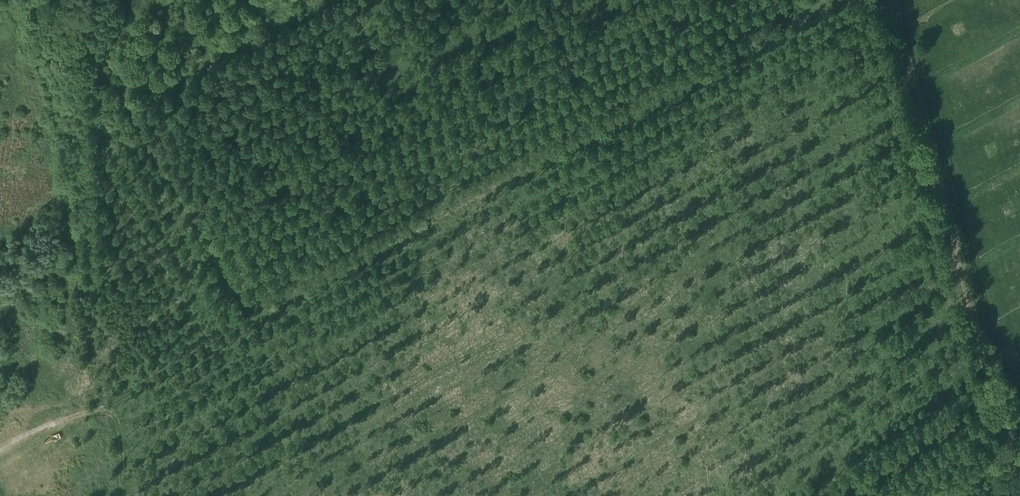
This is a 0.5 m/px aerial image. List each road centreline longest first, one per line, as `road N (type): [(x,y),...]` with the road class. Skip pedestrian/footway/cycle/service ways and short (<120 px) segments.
road 1 (track): [(258,313),(265,297),(801,0)]
road 2 (track): [(1019,491),(891,0)]
road 3 (track): [(265,297),(153,119),(154,109),(362,0)]
road 4 (track): [(0,446),(111,404),(237,340),(258,313)]

